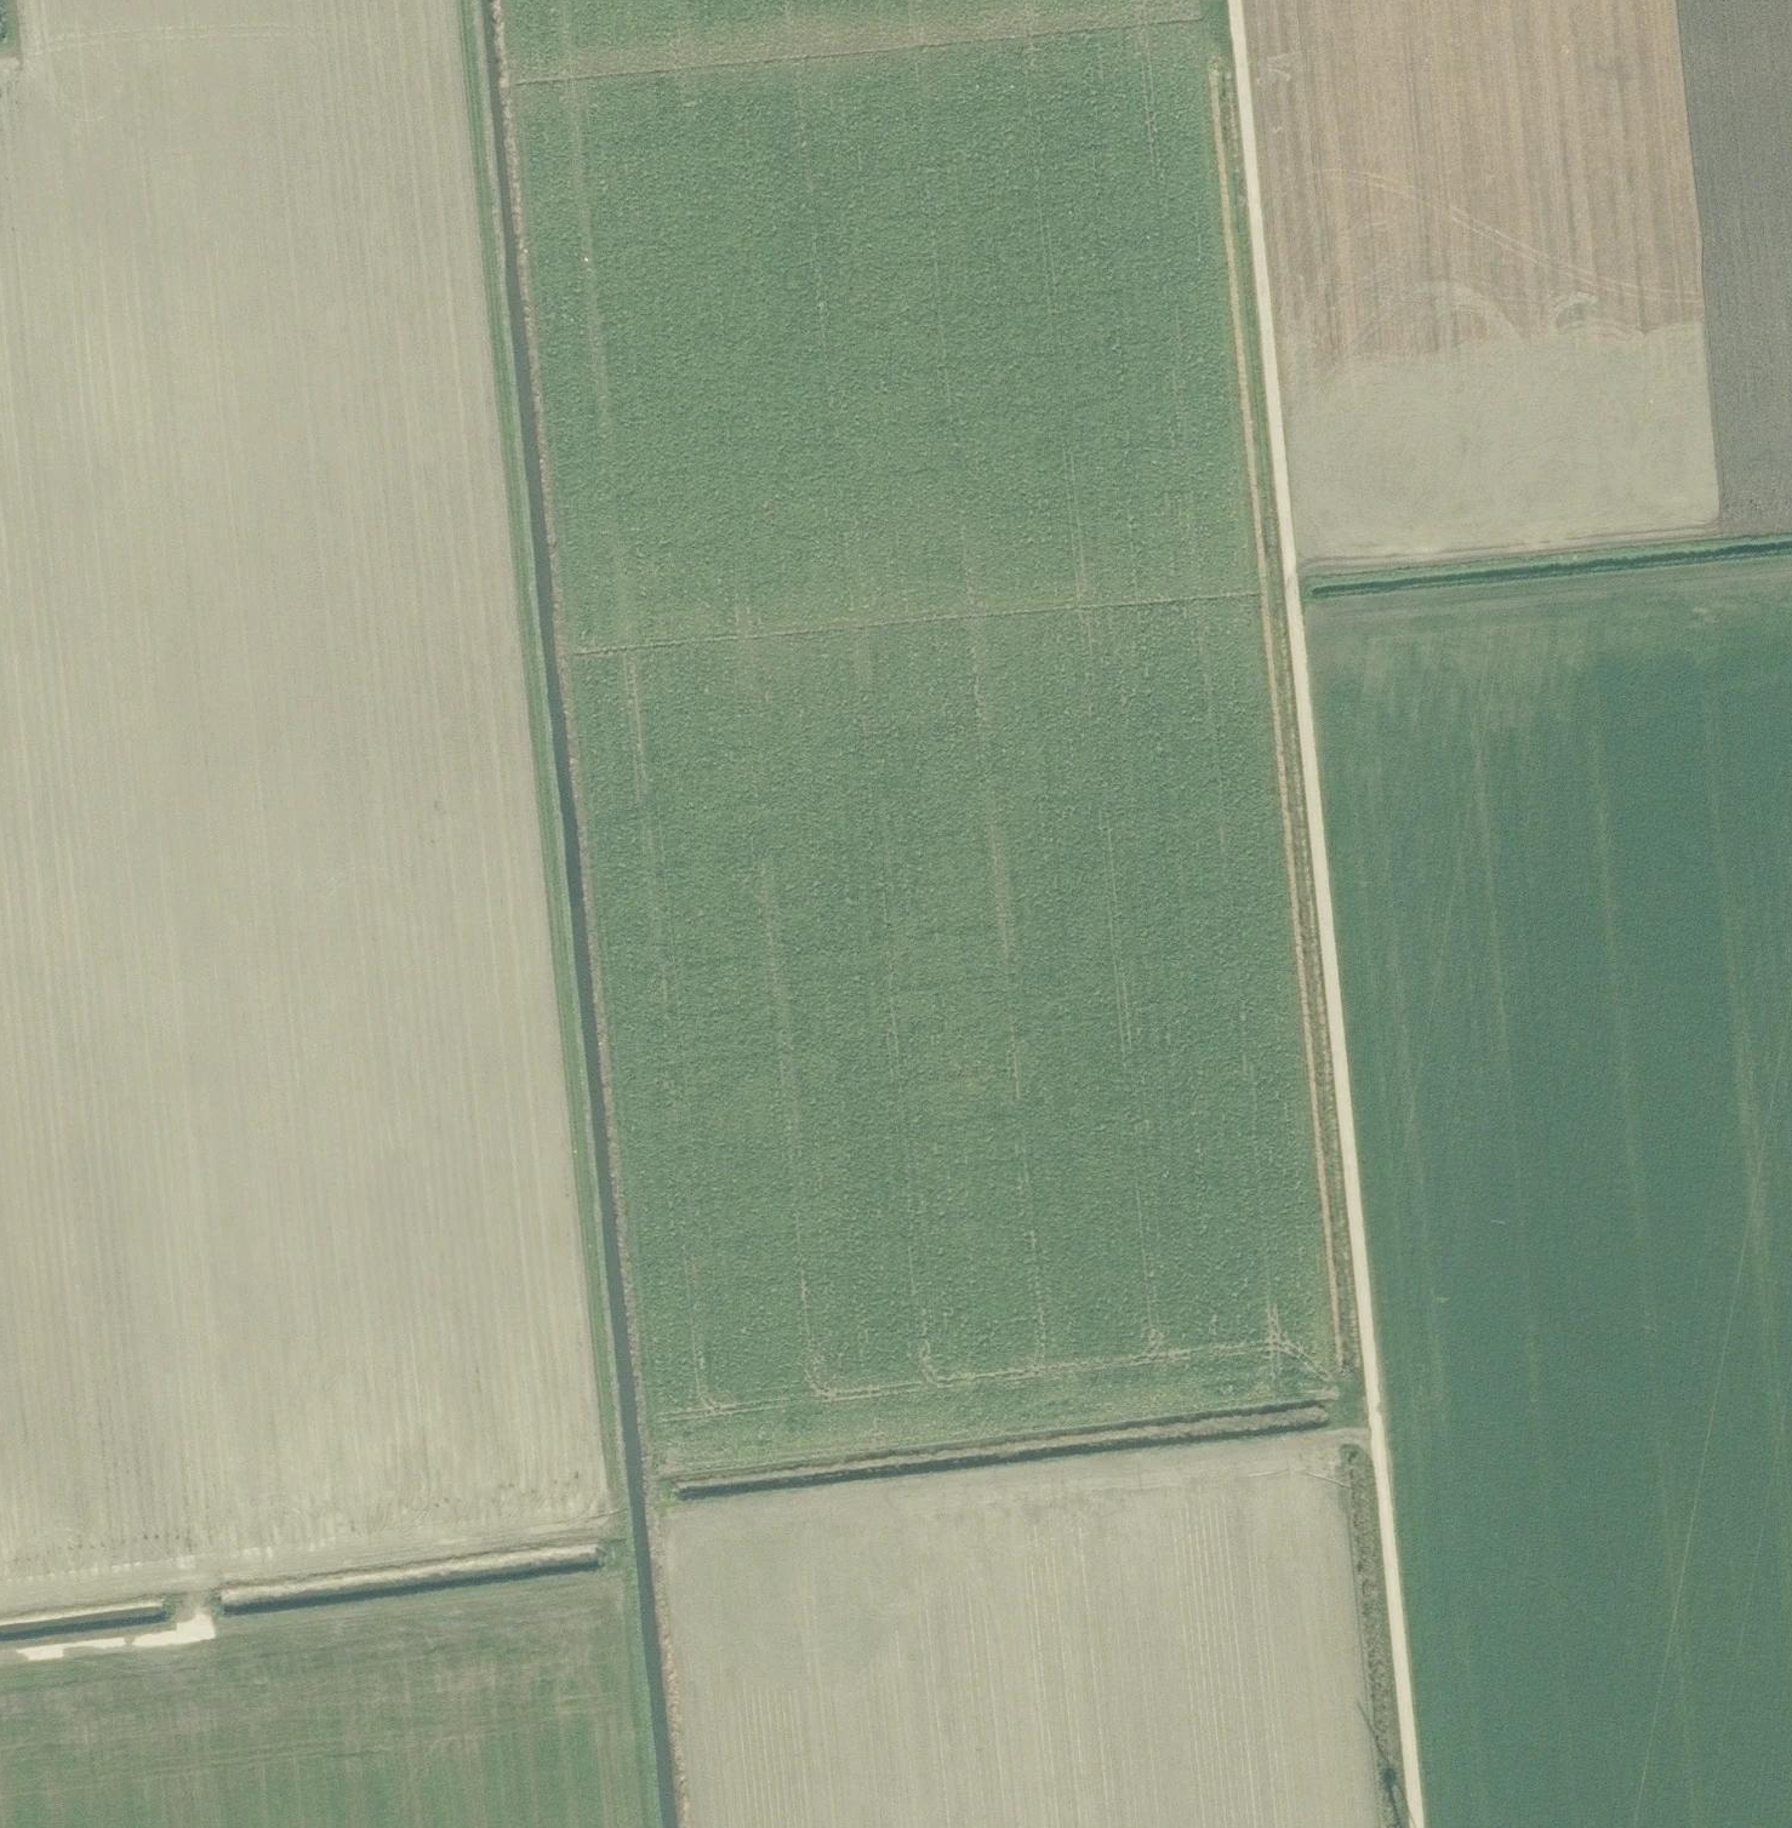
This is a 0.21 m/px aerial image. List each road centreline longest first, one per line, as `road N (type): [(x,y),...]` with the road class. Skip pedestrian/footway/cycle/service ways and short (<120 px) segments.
road 1 (track): [(1418,1827),(1235,0)]

